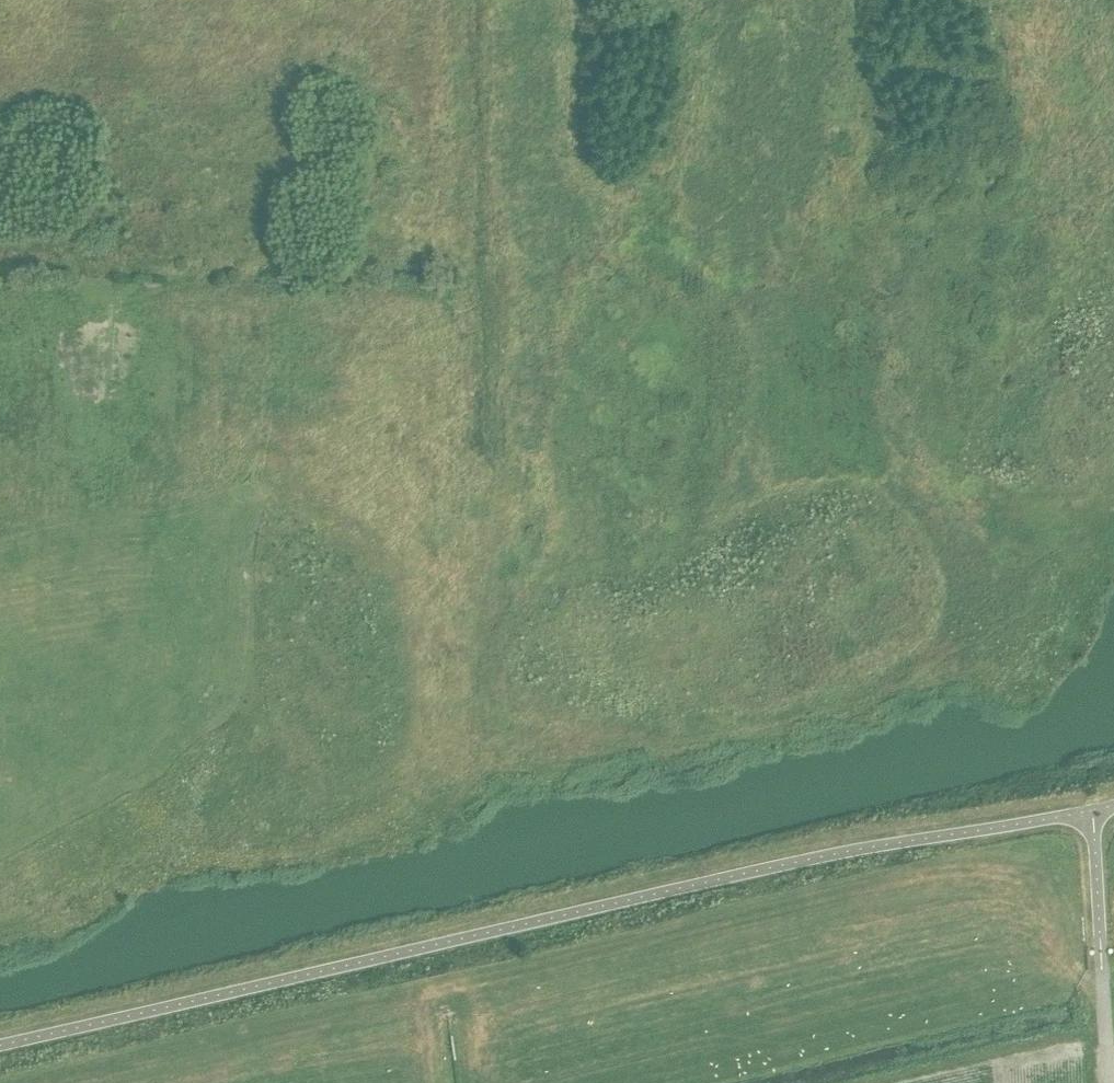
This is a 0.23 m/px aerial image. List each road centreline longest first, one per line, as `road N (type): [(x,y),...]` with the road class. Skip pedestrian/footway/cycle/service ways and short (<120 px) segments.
road 1 (unclassified): [(1109,1082),(1100,909)]

